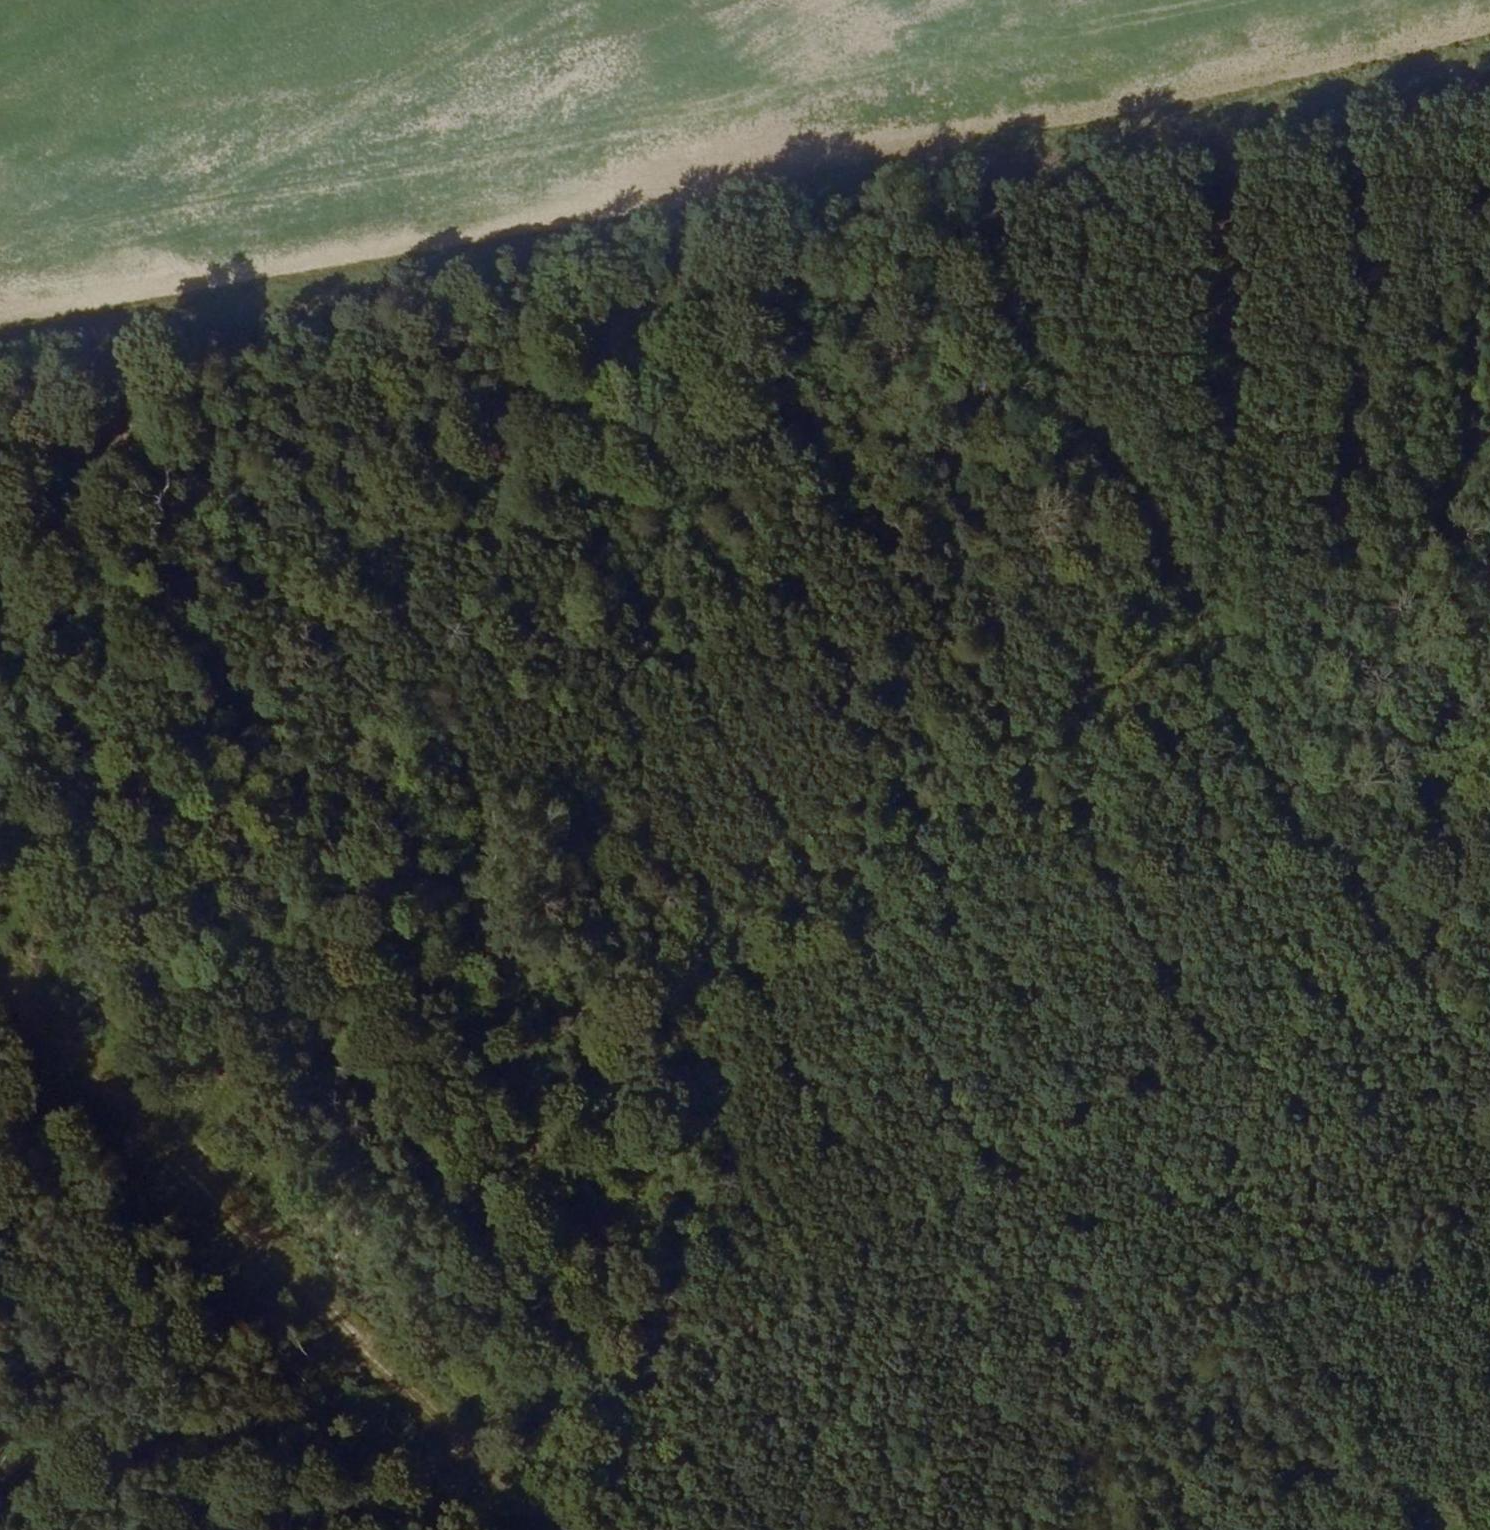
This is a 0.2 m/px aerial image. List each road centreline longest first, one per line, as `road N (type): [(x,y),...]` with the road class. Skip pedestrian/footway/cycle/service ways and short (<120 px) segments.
road 1 (track): [(1489,47),(0,340)]
road 2 (track): [(554,1529),(0,967)]

